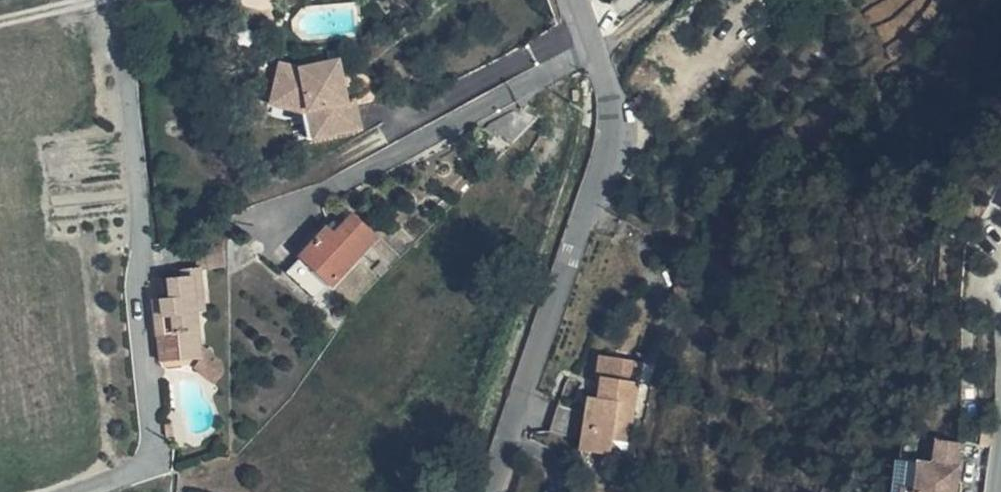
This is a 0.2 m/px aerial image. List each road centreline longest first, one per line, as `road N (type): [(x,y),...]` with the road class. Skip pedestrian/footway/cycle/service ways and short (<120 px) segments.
road 1 (residential): [(491,491),(611,133),(611,98),(577,0)]

